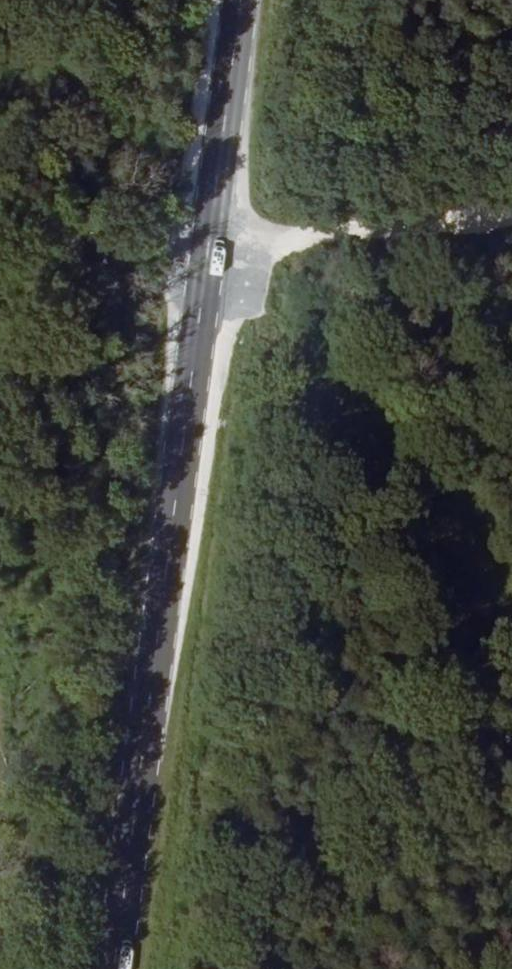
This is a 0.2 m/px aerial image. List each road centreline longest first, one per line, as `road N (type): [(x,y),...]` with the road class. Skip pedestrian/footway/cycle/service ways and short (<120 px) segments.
road 1 (primary): [(238,0),(114,968)]
road 2 (track): [(511,579),(206,241)]
road 3 (track): [(206,241),(0,11)]
road 4 (track): [(206,241),(283,241),(511,215)]
road 5 (track): [(206,241),(0,273)]
road 6 (track): [(128,863),(0,941)]

